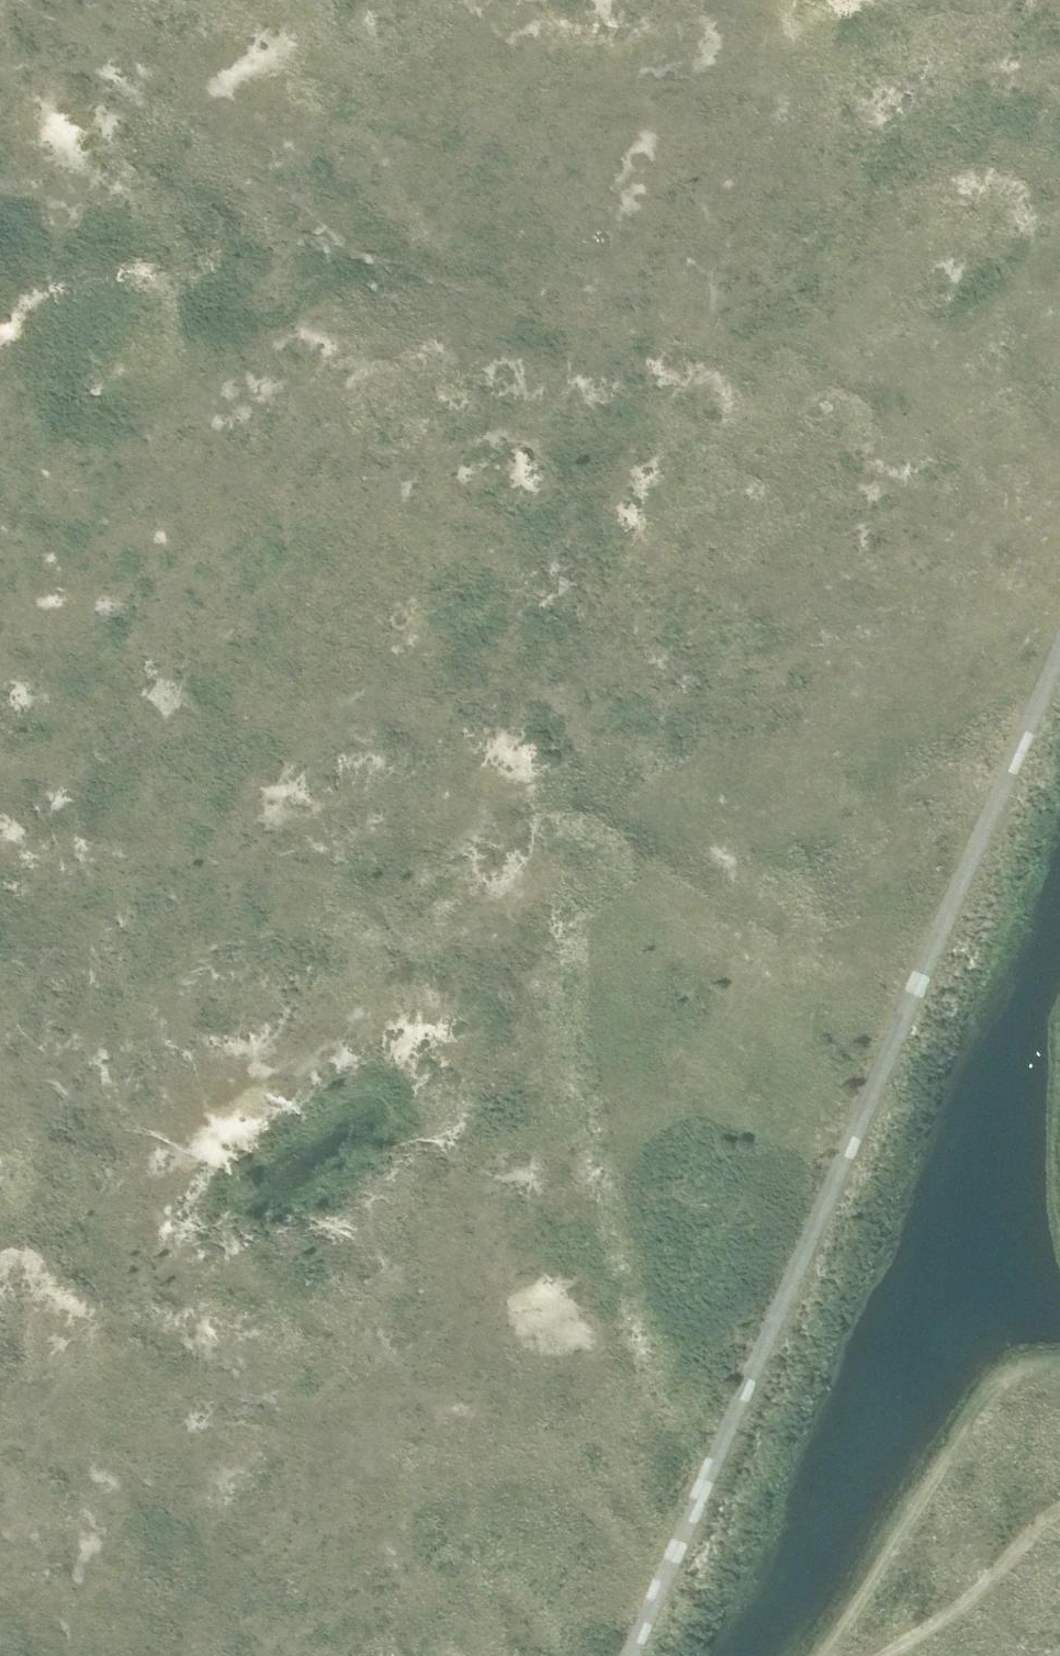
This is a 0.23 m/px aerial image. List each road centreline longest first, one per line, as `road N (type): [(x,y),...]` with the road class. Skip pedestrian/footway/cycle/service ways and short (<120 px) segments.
road 1 (track): [(633,1655),(1059,664)]

